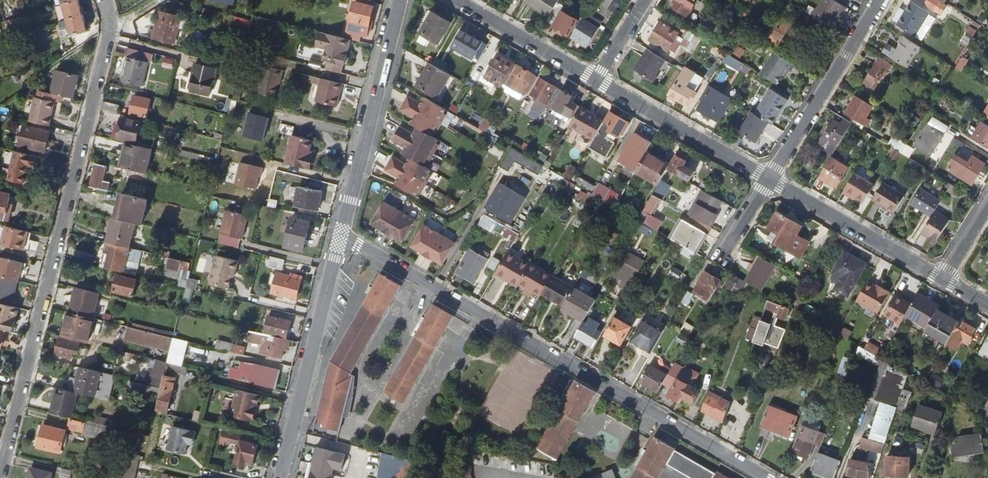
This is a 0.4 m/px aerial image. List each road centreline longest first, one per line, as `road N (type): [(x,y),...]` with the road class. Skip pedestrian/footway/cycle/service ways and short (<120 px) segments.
road 1 (residential): [(0,477),(110,25),(107,0)]
road 2 (residential): [(768,477),(341,238)]
road 3 (residential): [(341,238),(281,477)]
road 4 (residential): [(399,0),(341,238)]
road 5 (residential): [(770,178),(880,0)]
road 6 (residential): [(770,178),(596,79)]
road 7 (residential): [(942,277),(770,178)]
road 8 (residential): [(596,79),(456,0)]

